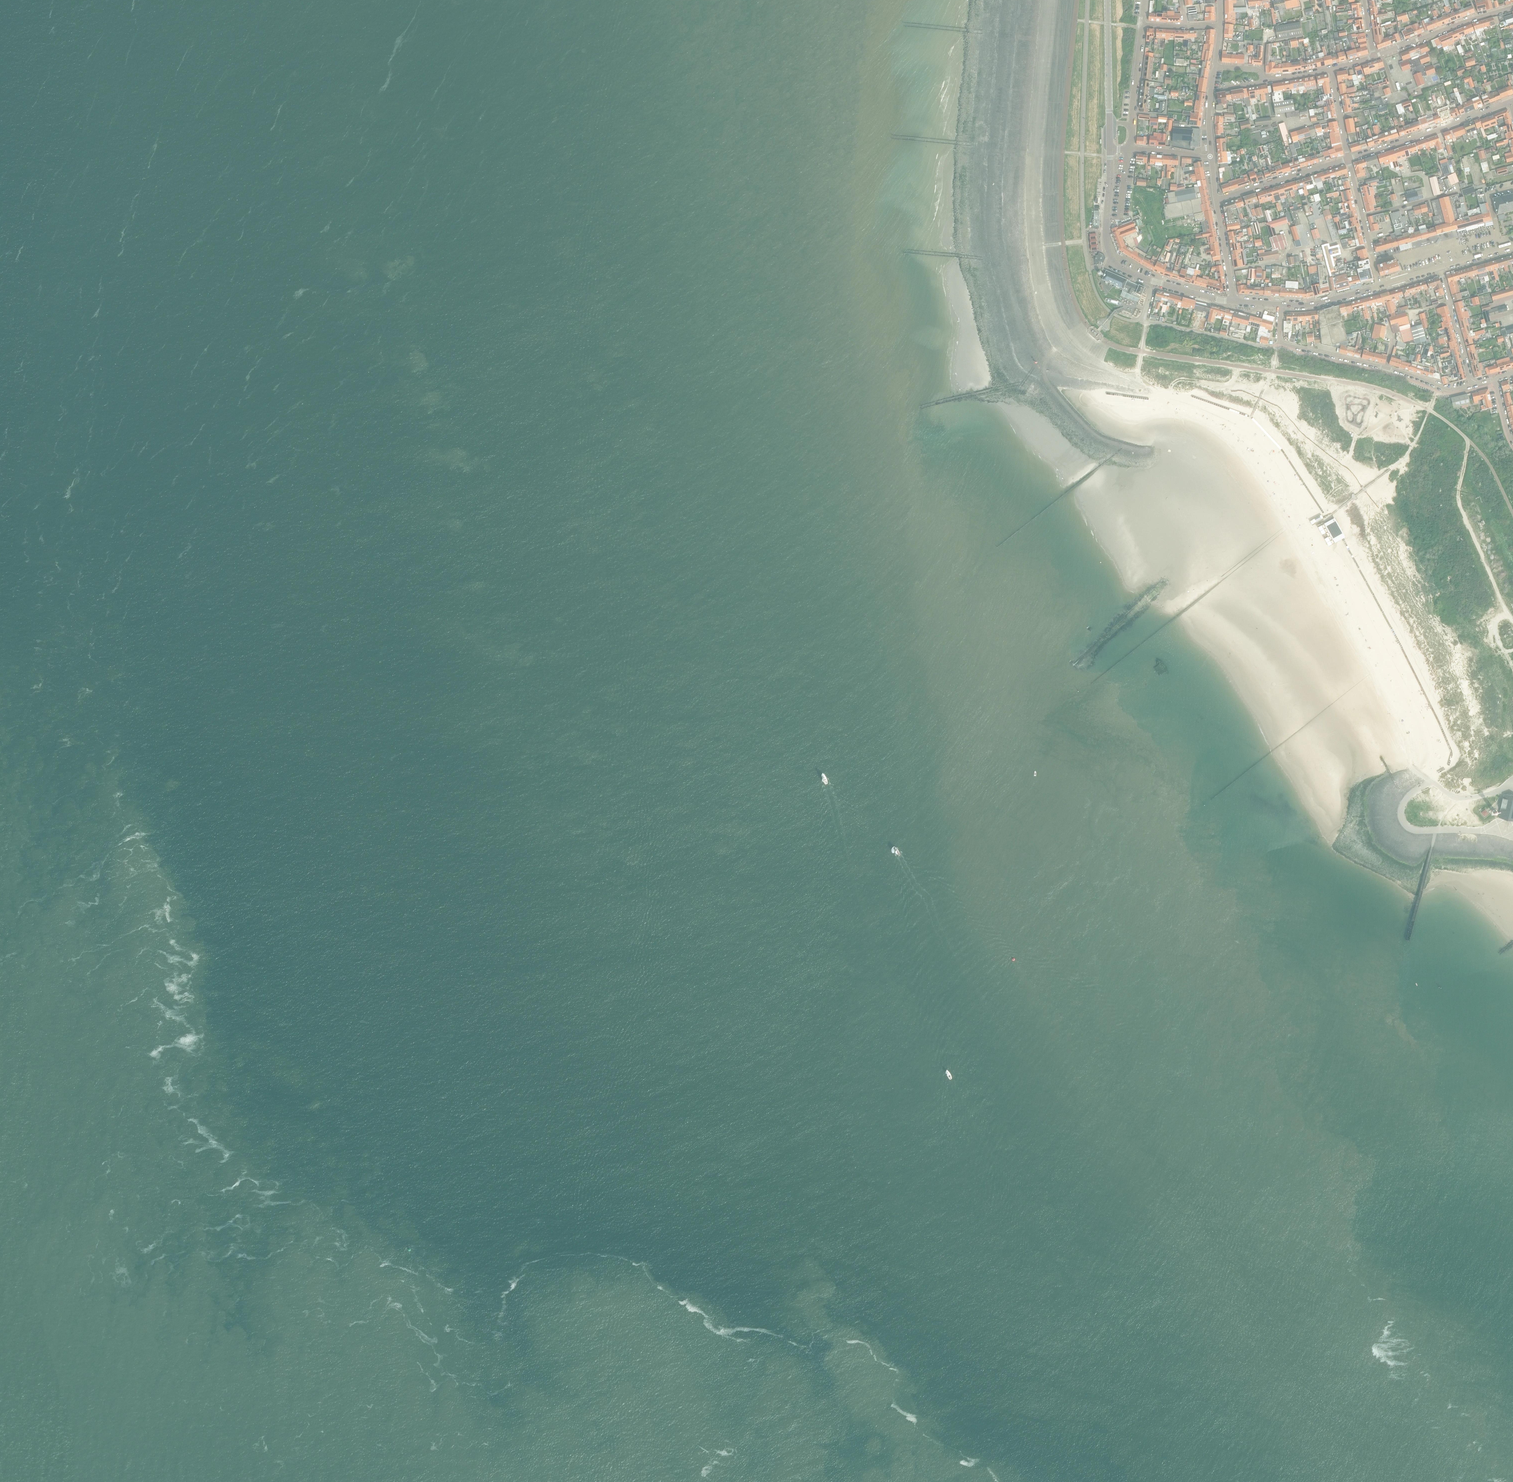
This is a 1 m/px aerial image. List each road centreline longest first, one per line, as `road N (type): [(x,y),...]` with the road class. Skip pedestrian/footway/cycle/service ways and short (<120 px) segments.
road 1 (secondary): [(1234,301),(1116,265),(1106,240),(1110,149)]
road 2 (residential): [(1280,305),(1284,344),(1448,390),(1471,385)]
road 3 (track): [(1468,439),(1460,509),(1512,622)]
road 4 (residential): [(1349,159),(1510,102)]
road 5 (unclassified): [(1429,782),(1402,805),(1409,829),(1512,831)]
road 6 (residential): [(1375,57),(1512,7)]
road 7 (residential): [(1216,201),(1349,159)]
road 8 (residential): [(1379,286),(1349,159)]
road 9 (secondary): [(1109,123),(1108,0)]
road 10 (residential): [(1471,385),(1441,267)]

